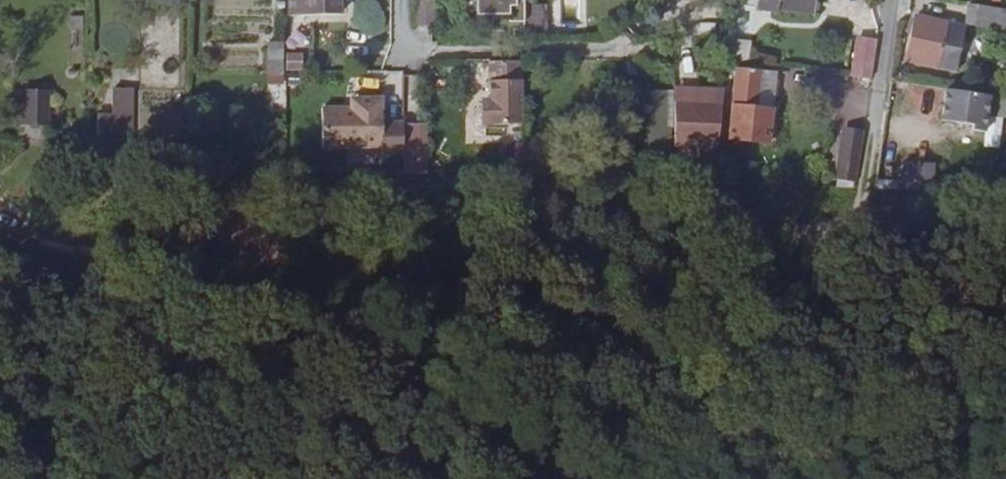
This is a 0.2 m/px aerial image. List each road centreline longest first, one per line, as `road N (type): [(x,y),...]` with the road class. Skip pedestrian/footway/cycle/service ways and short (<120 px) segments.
road 1 (residential): [(404,0),(404,49),(650,50)]
road 2 (residential): [(897,0),(870,194)]

